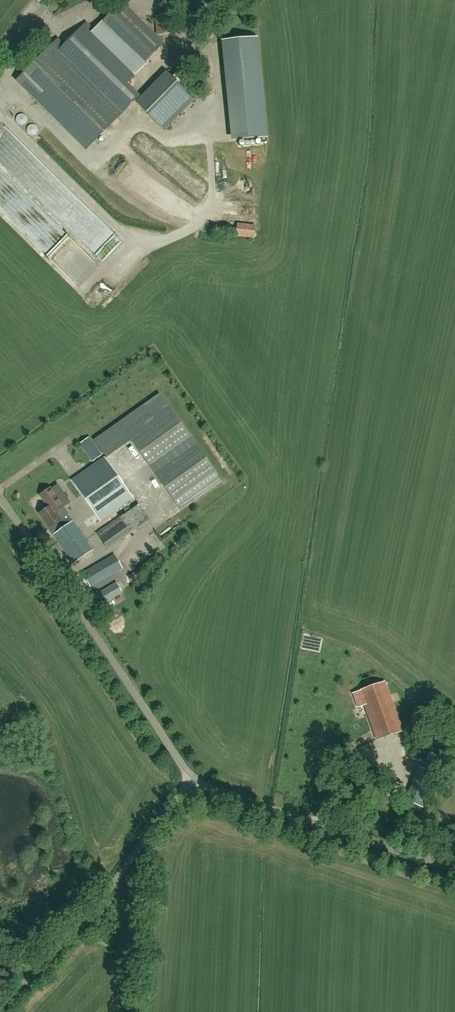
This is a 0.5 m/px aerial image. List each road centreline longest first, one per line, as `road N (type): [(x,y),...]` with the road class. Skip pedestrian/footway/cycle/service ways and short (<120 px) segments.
road 1 (unclassified): [(198,788),(0,500)]
road 2 (unclassified): [(0,1011),(83,921),(179,797),(198,788)]
road 3 (unclassified): [(454,869),(198,788)]

